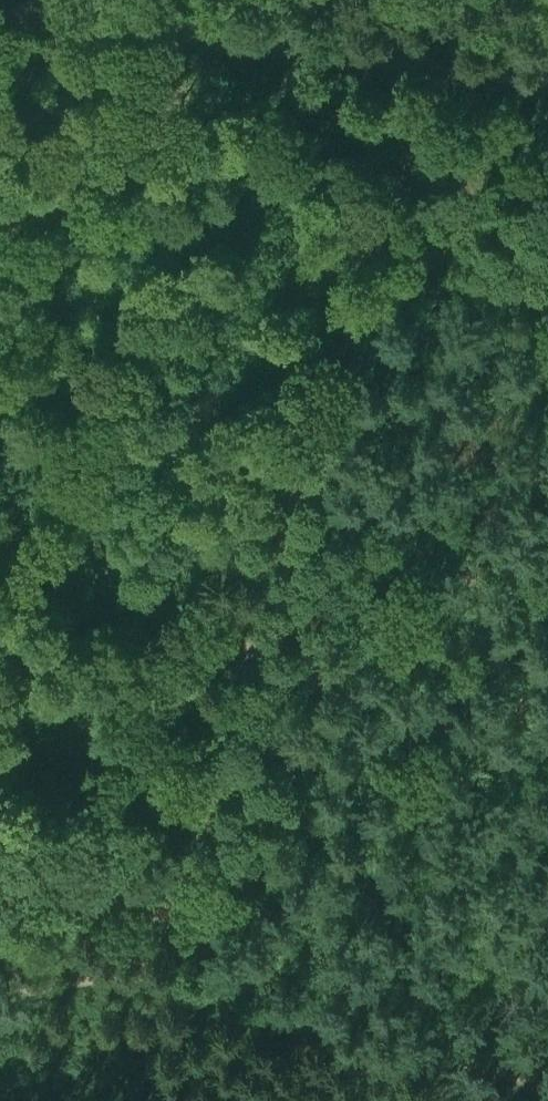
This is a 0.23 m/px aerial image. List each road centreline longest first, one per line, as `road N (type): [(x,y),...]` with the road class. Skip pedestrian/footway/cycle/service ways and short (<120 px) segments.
road 1 (track): [(150,979),(296,472),(338,123),(363,32)]
road 2 (track): [(0,996),(150,979),(378,1012),(547,1050)]
road 3 (track): [(164,0),(547,63)]

